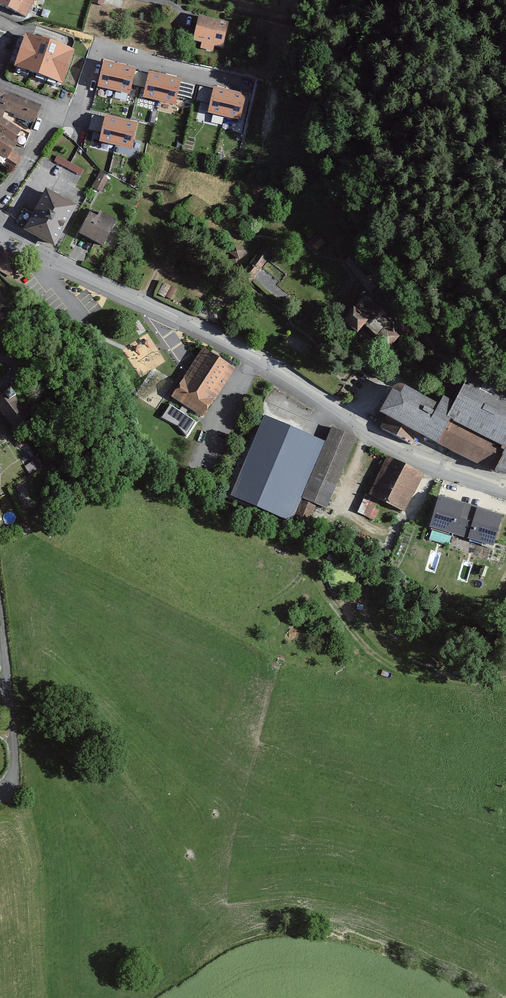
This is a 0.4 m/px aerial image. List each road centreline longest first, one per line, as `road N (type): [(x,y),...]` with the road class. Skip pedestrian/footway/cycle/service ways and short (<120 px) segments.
road 1 (residential): [(0,230),(195,324),(439,468),(505,487)]
road 2 (residential): [(0,590),(15,772),(1,790)]

